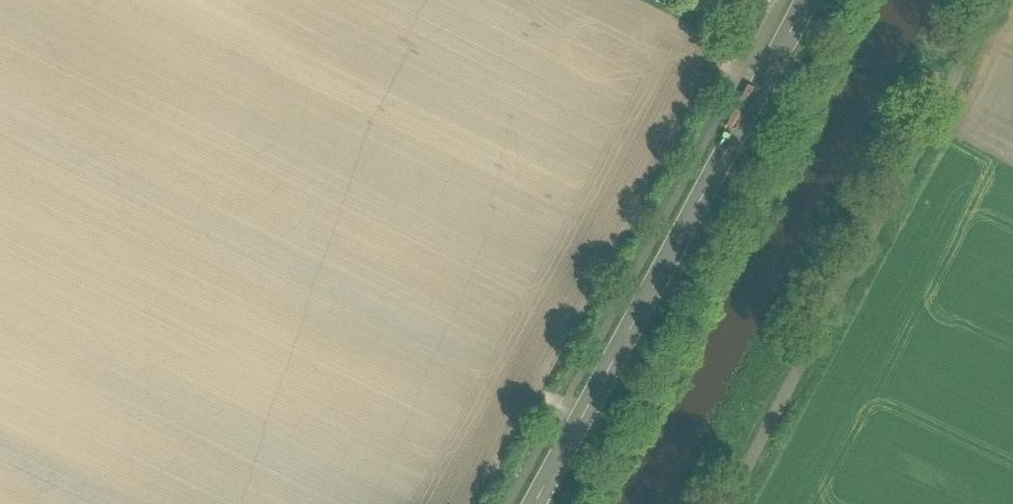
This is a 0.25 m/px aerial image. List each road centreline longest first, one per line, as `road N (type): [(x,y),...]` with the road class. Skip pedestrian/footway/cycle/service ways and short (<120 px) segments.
road 1 (tertiary): [(532,503),(808,0)]
road 2 (unclassified): [(969,0),(699,503)]

